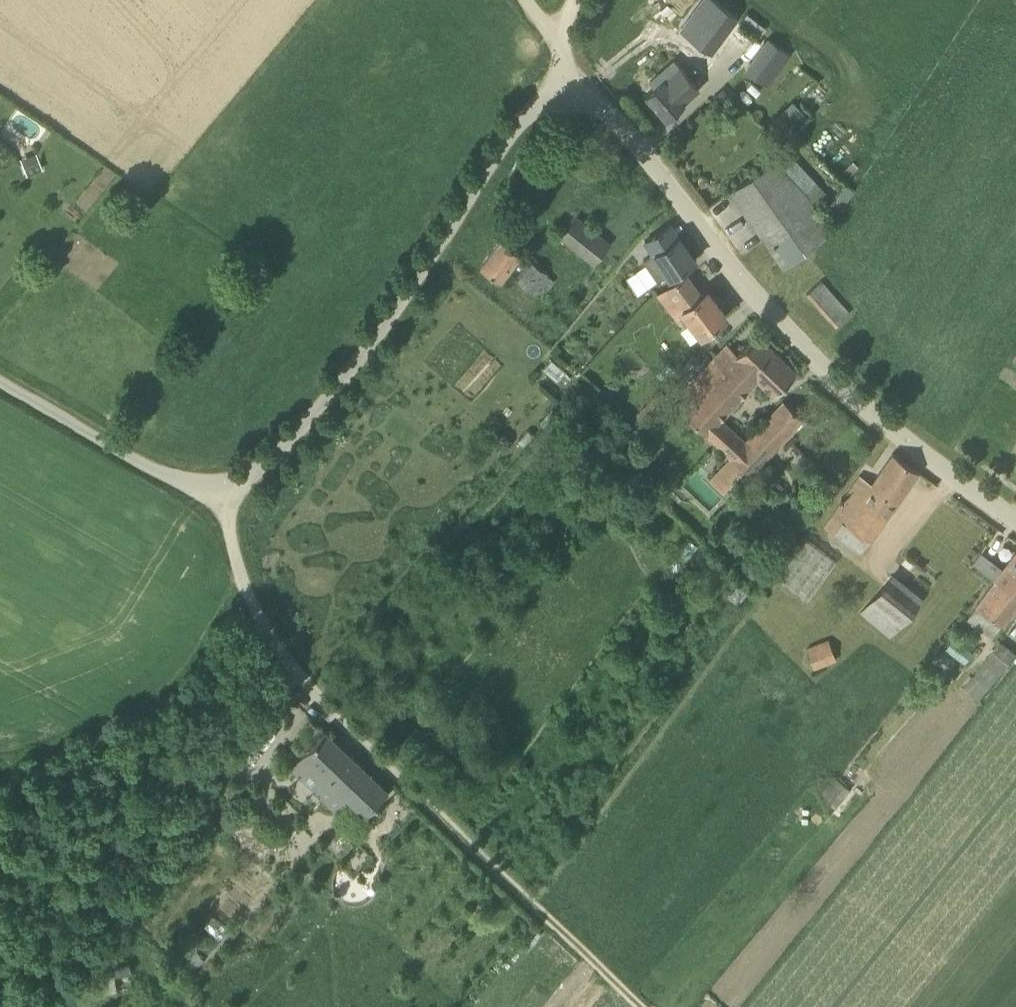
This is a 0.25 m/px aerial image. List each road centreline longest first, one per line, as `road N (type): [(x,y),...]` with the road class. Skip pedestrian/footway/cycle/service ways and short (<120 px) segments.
road 1 (unclassified): [(1015,522),(862,406),(765,310),(627,135),(570,79)]
road 2 (unclassified): [(218,492),(274,456),(325,401),(404,301),(520,120),(570,79)]
road 3 (unclassified): [(426,802),(322,711),(248,591),(218,492)]
road 4 (track): [(248,591),(1,799)]
road 5 (track): [(638,1006),(426,802)]
road 6 (unclassified): [(218,492),(176,480),(0,379)]

